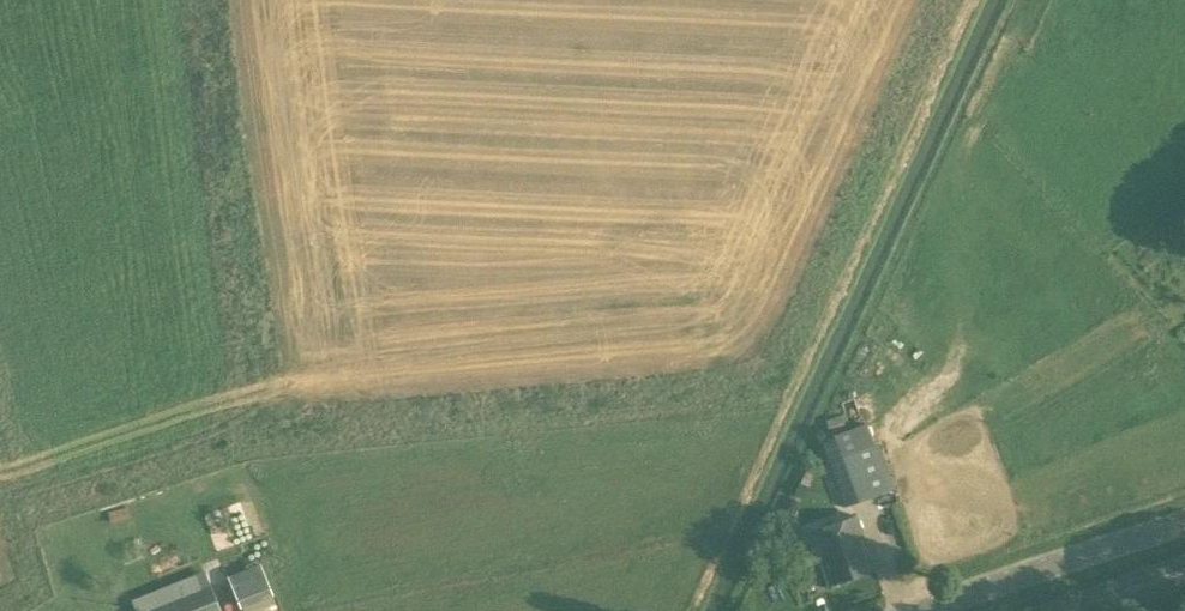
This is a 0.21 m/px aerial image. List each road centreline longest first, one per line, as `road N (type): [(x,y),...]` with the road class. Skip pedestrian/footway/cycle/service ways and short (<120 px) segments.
road 1 (unclassified): [(947,610),(1184,528)]

